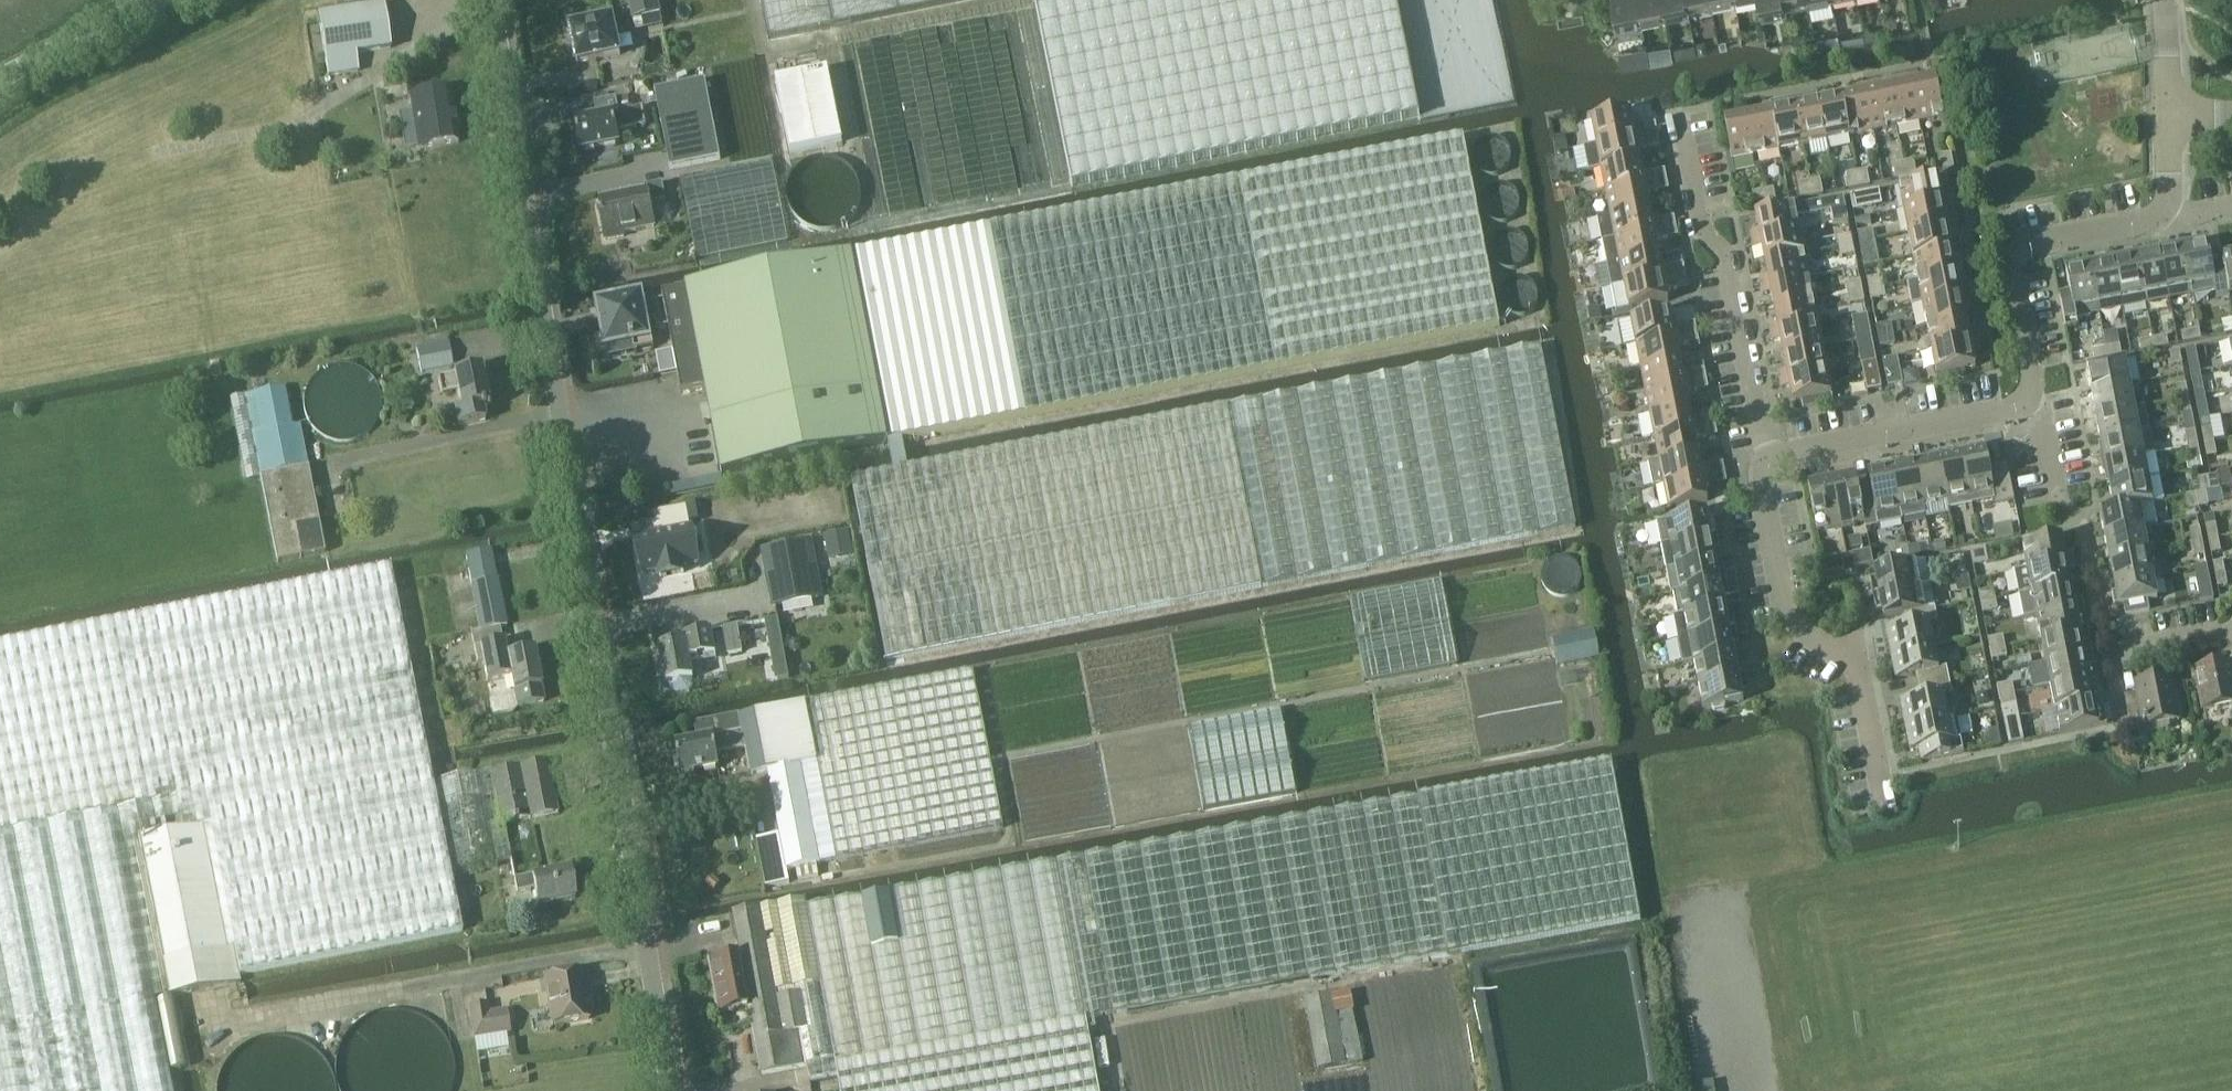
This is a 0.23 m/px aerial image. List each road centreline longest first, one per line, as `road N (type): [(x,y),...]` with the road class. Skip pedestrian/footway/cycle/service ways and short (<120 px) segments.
road 1 (tertiary): [(673,1090),(494,0)]
road 2 (residential): [(1884,807),(1860,681),(1800,631),(1766,460)]
road 3 (residential): [(1766,460),(1726,259),(1699,229),(1676,113)]
road 4 (residential): [(2028,407),(2036,385),(2009,245),(2143,222),(2167,206)]
road 5 (residential): [(1766,460),(2028,407)]
road 6 (tertiary): [(0,77),(153,0)]
road 7 (residential): [(2103,650),(2231,624)]

